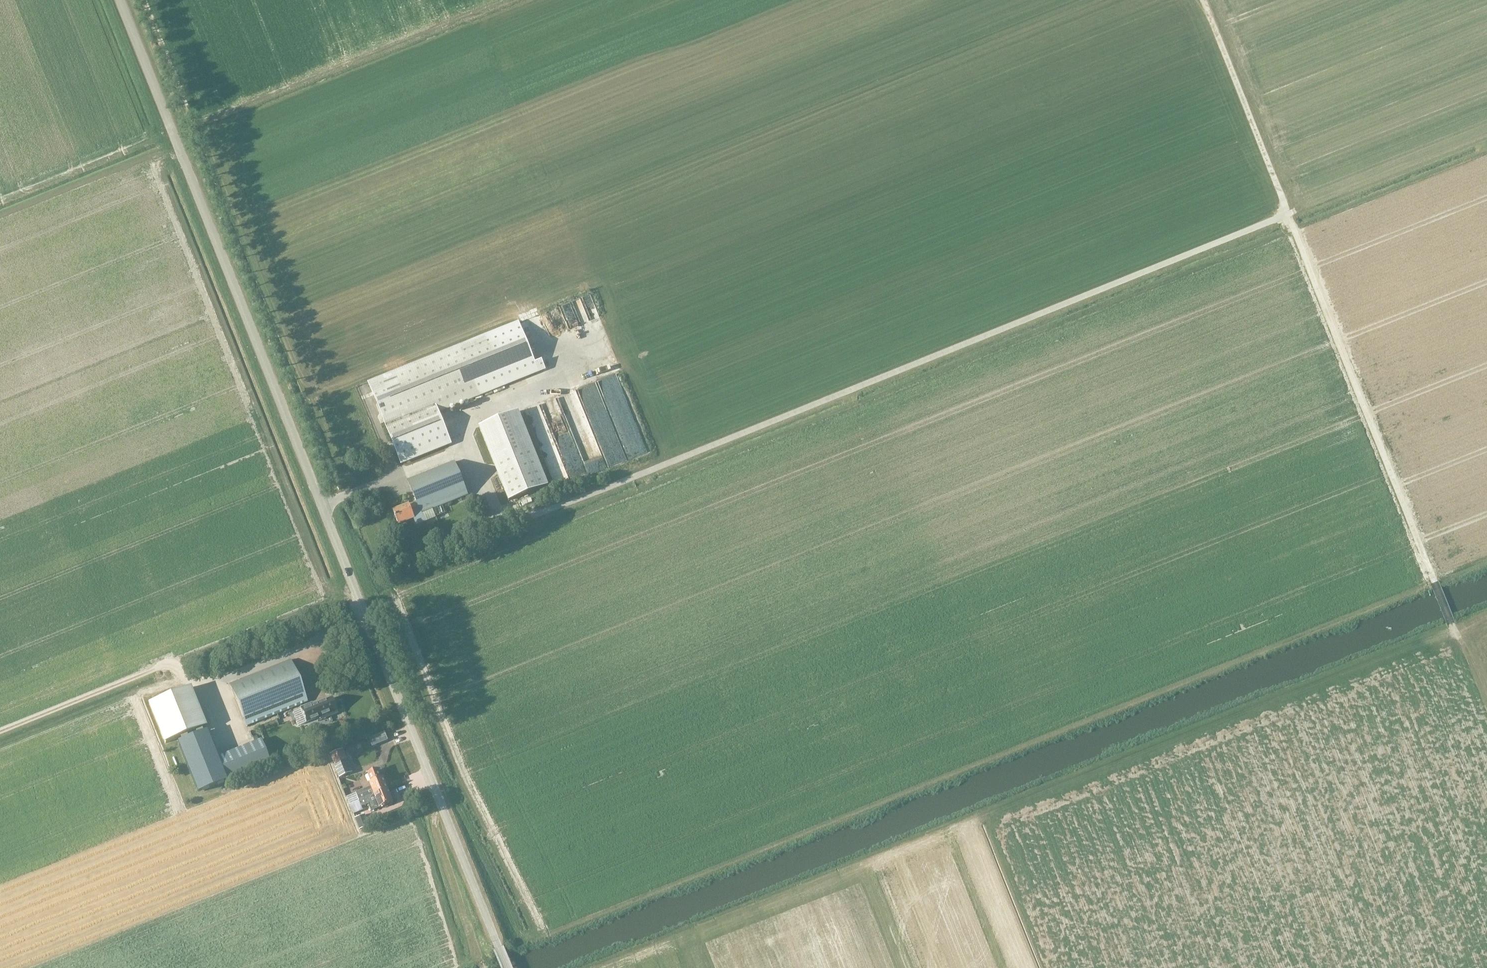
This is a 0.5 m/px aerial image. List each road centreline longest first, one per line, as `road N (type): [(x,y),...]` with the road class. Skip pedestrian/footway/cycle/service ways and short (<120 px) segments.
road 1 (unclassified): [(508,967),(121,0)]

